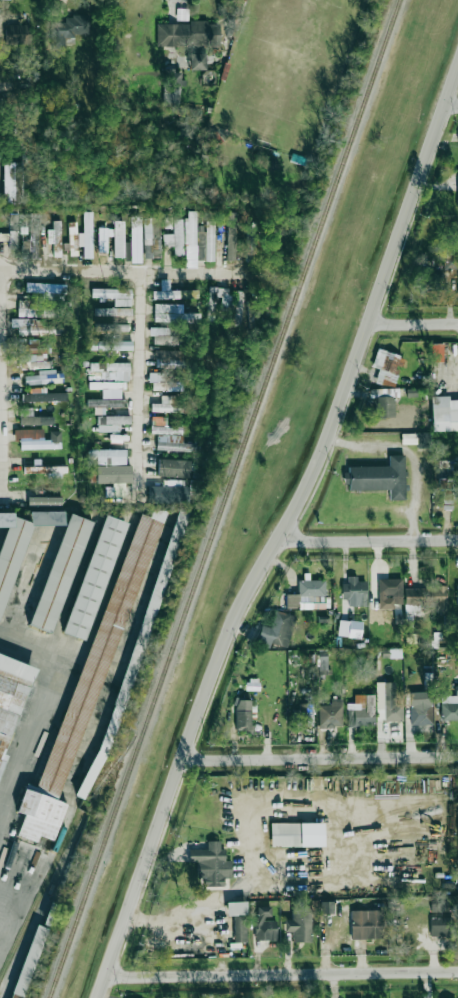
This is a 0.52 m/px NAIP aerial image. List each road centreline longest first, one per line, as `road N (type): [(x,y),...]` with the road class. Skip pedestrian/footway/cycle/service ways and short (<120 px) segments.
road 1 (secondary): [(457,58),(327,434),(205,687),(94,997)]
road 2 (residential): [(100,979),(457,973)]
road 3 (residential): [(179,764),(457,756)]
road 4 (residential): [(275,545),(457,540)]

